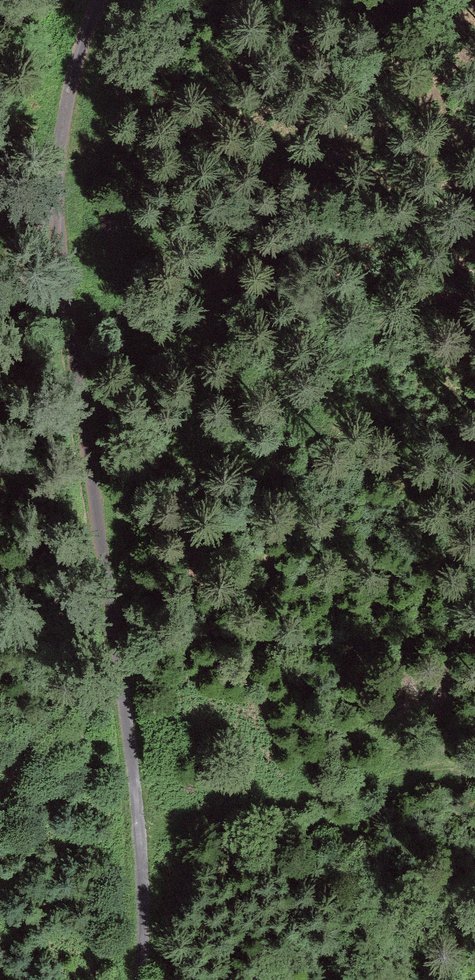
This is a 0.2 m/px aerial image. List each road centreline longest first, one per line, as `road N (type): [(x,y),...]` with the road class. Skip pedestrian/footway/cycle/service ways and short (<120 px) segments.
road 1 (track): [(142,979),(144,871),(125,697),(65,270),(66,165),(88,33),(104,0)]
road 2 (track): [(66,165),(474,167)]
road 3 (track): [(474,775),(424,779),(141,844)]
road 4 (track): [(77,95),(0,245)]

